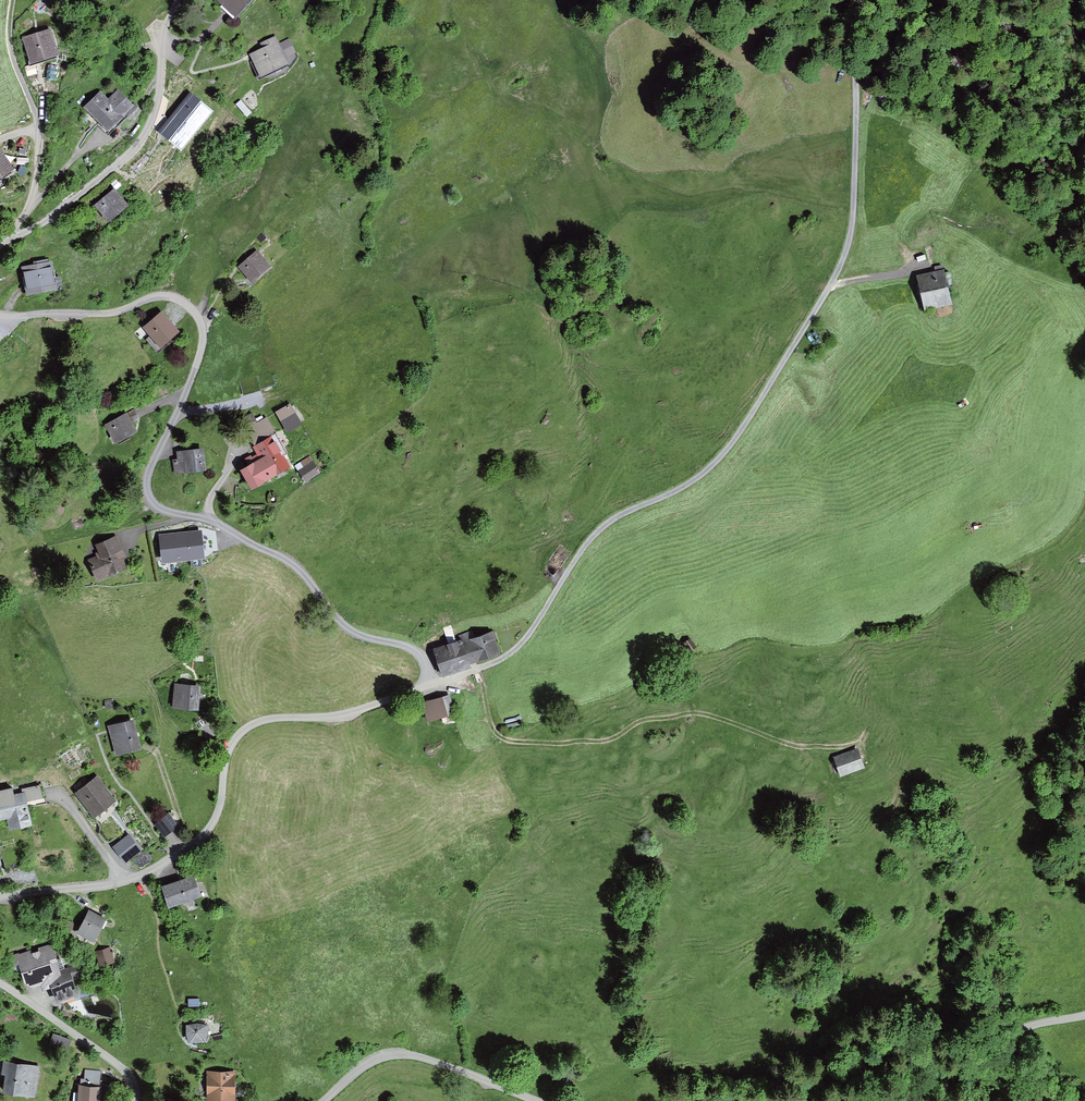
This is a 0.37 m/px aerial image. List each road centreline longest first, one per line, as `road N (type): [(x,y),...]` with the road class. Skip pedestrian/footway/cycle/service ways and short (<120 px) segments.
road 1 (track): [(479,669),(523,641),(606,523),(681,489),(728,449),(840,266),(853,221),(853,57),(864,0)]
road 2 (unclassified): [(431,684),(415,651),(345,627),(289,561),(216,522),(152,503),(147,475),(202,343),(187,305),(163,295),(112,313),(0,315)]
road 3 (unclassified): [(0,897),(112,884),(189,848),(215,819),(229,750),(250,725),(345,714),(431,684)]
road 4 (track): [(479,669),(501,738),(616,741),(646,715),(697,716),(809,744),(867,744)]
road 5 (unclassified): [(7,239),(52,216),(138,144),(158,101),(167,23),(179,0)]
road 6 (unclassified): [(854,1100),(945,1069),(1028,1026),(1084,1015)]
road 7 (unclassified): [(324,1100),(369,1063),(396,1054),(536,1100)]
road 8 (unclassified): [(134,1100),(122,1069),(0,983)]
road 9 (track): [(941,0),(1084,58)]

